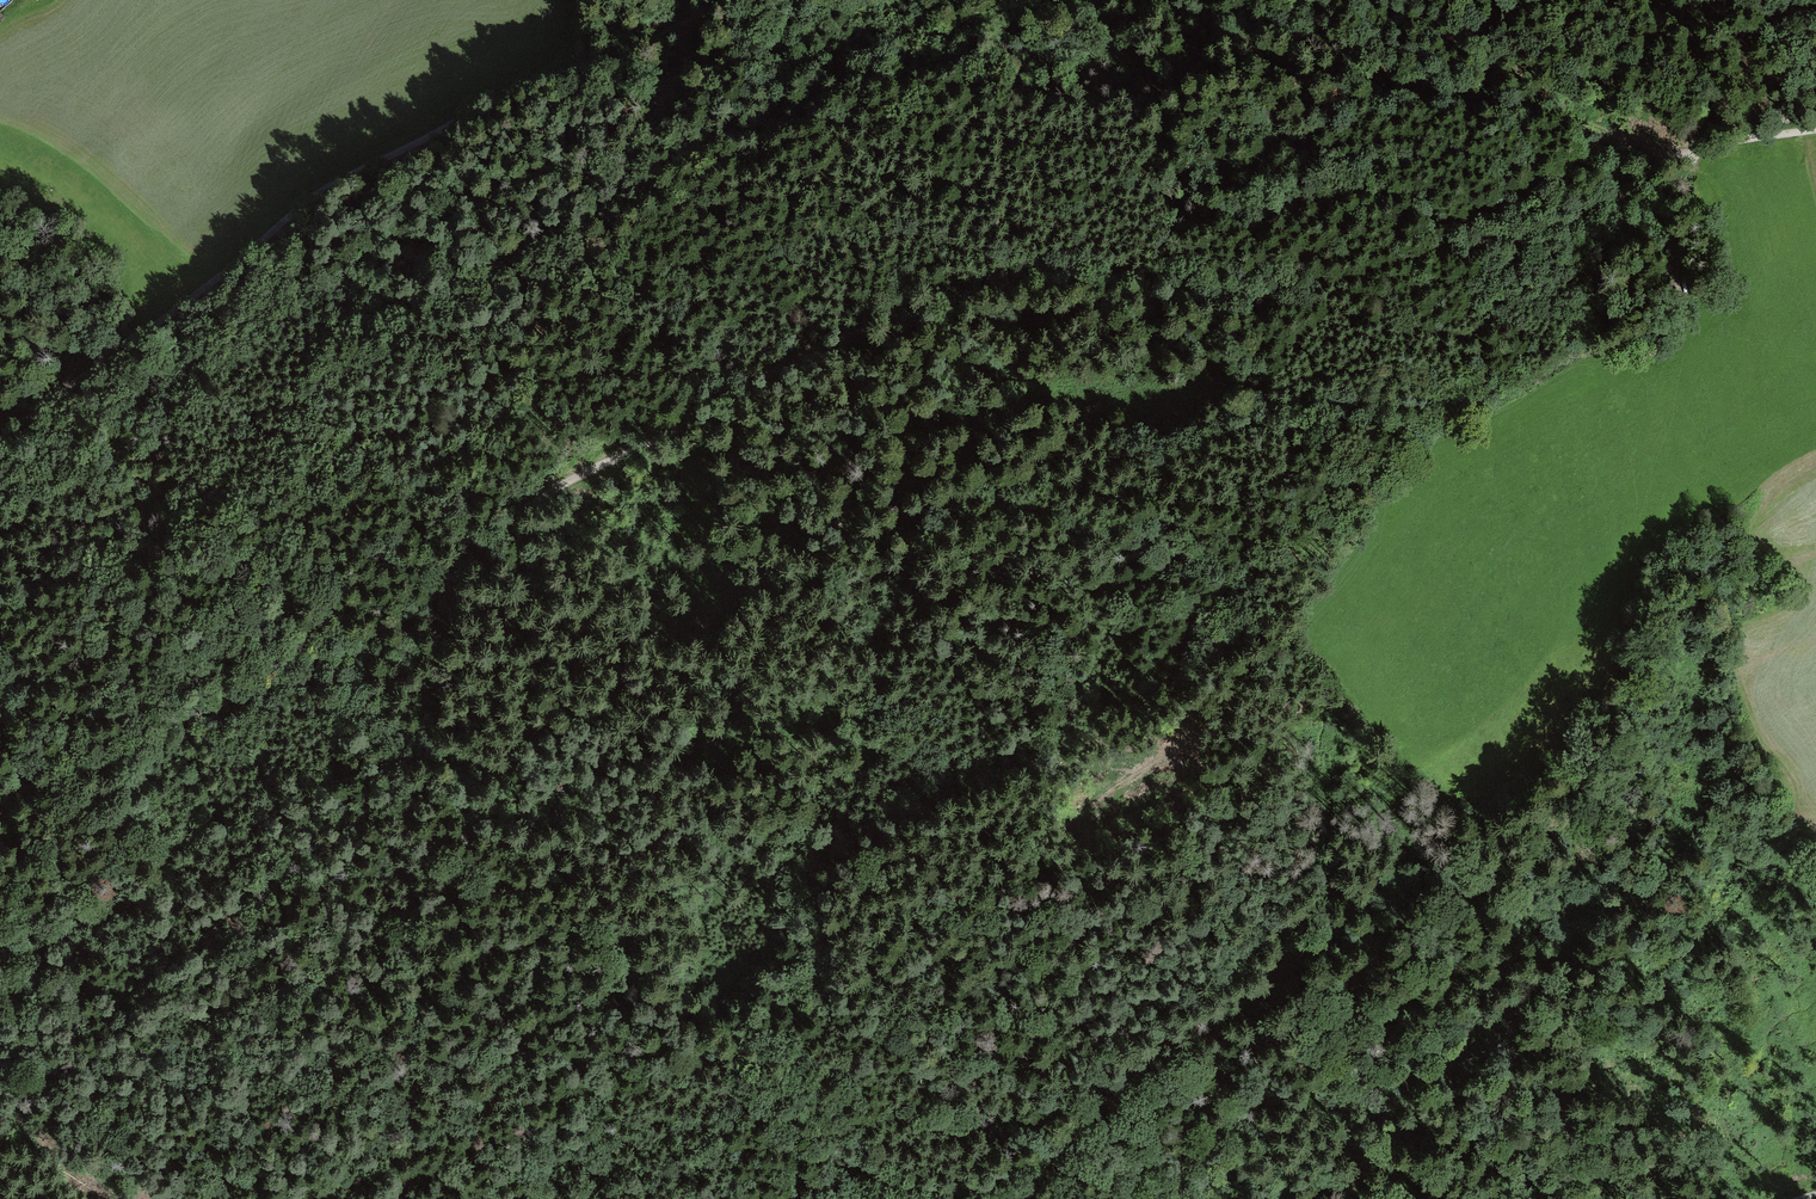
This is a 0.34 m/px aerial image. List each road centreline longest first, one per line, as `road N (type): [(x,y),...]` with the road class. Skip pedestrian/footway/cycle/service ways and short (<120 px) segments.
road 1 (track): [(0,809),(342,649),(545,493),(986,287),(1078,273),(1290,282),(1579,219),(1674,157)]
road 2 (track): [(0,437),(205,290),(335,182),(638,47),(720,0)]
road 3 (track): [(1002,1198),(1051,1164),(1110,1085),(1248,1001),(1412,849),(1516,784)]
road 4 (track): [(732,1198),(945,1189),(1050,1133),(1074,1099),(1110,1085)]
road 5 (track): [(1245,1198),(1337,1179),(1364,1161),(1441,1094),(1473,1039),(1531,984),(1550,949)]
road 6 (track): [(28,1064),(38,1135),(74,1164),(172,1198)]
road 7 (track): [(1674,157),(1815,127)]

